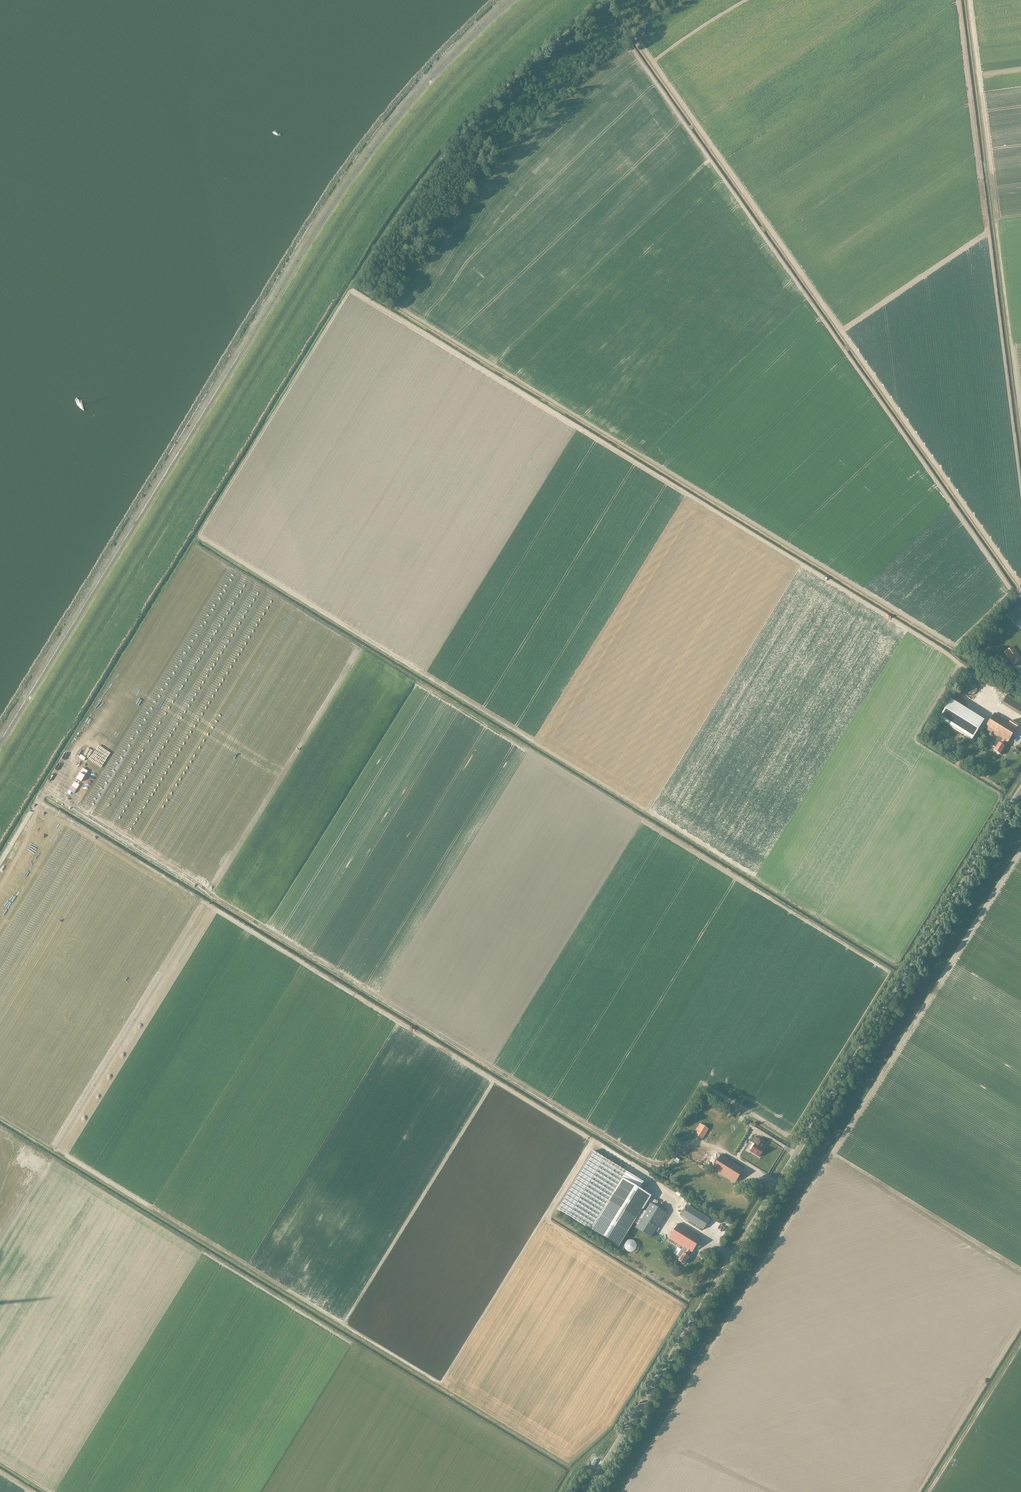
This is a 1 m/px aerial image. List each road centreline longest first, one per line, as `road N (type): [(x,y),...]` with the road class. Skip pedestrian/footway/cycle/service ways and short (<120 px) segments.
road 1 (unclassified): [(0,746),(347,187),(429,83),(514,0)]
road 2 (unclassified): [(587,1491),(1020,789)]

